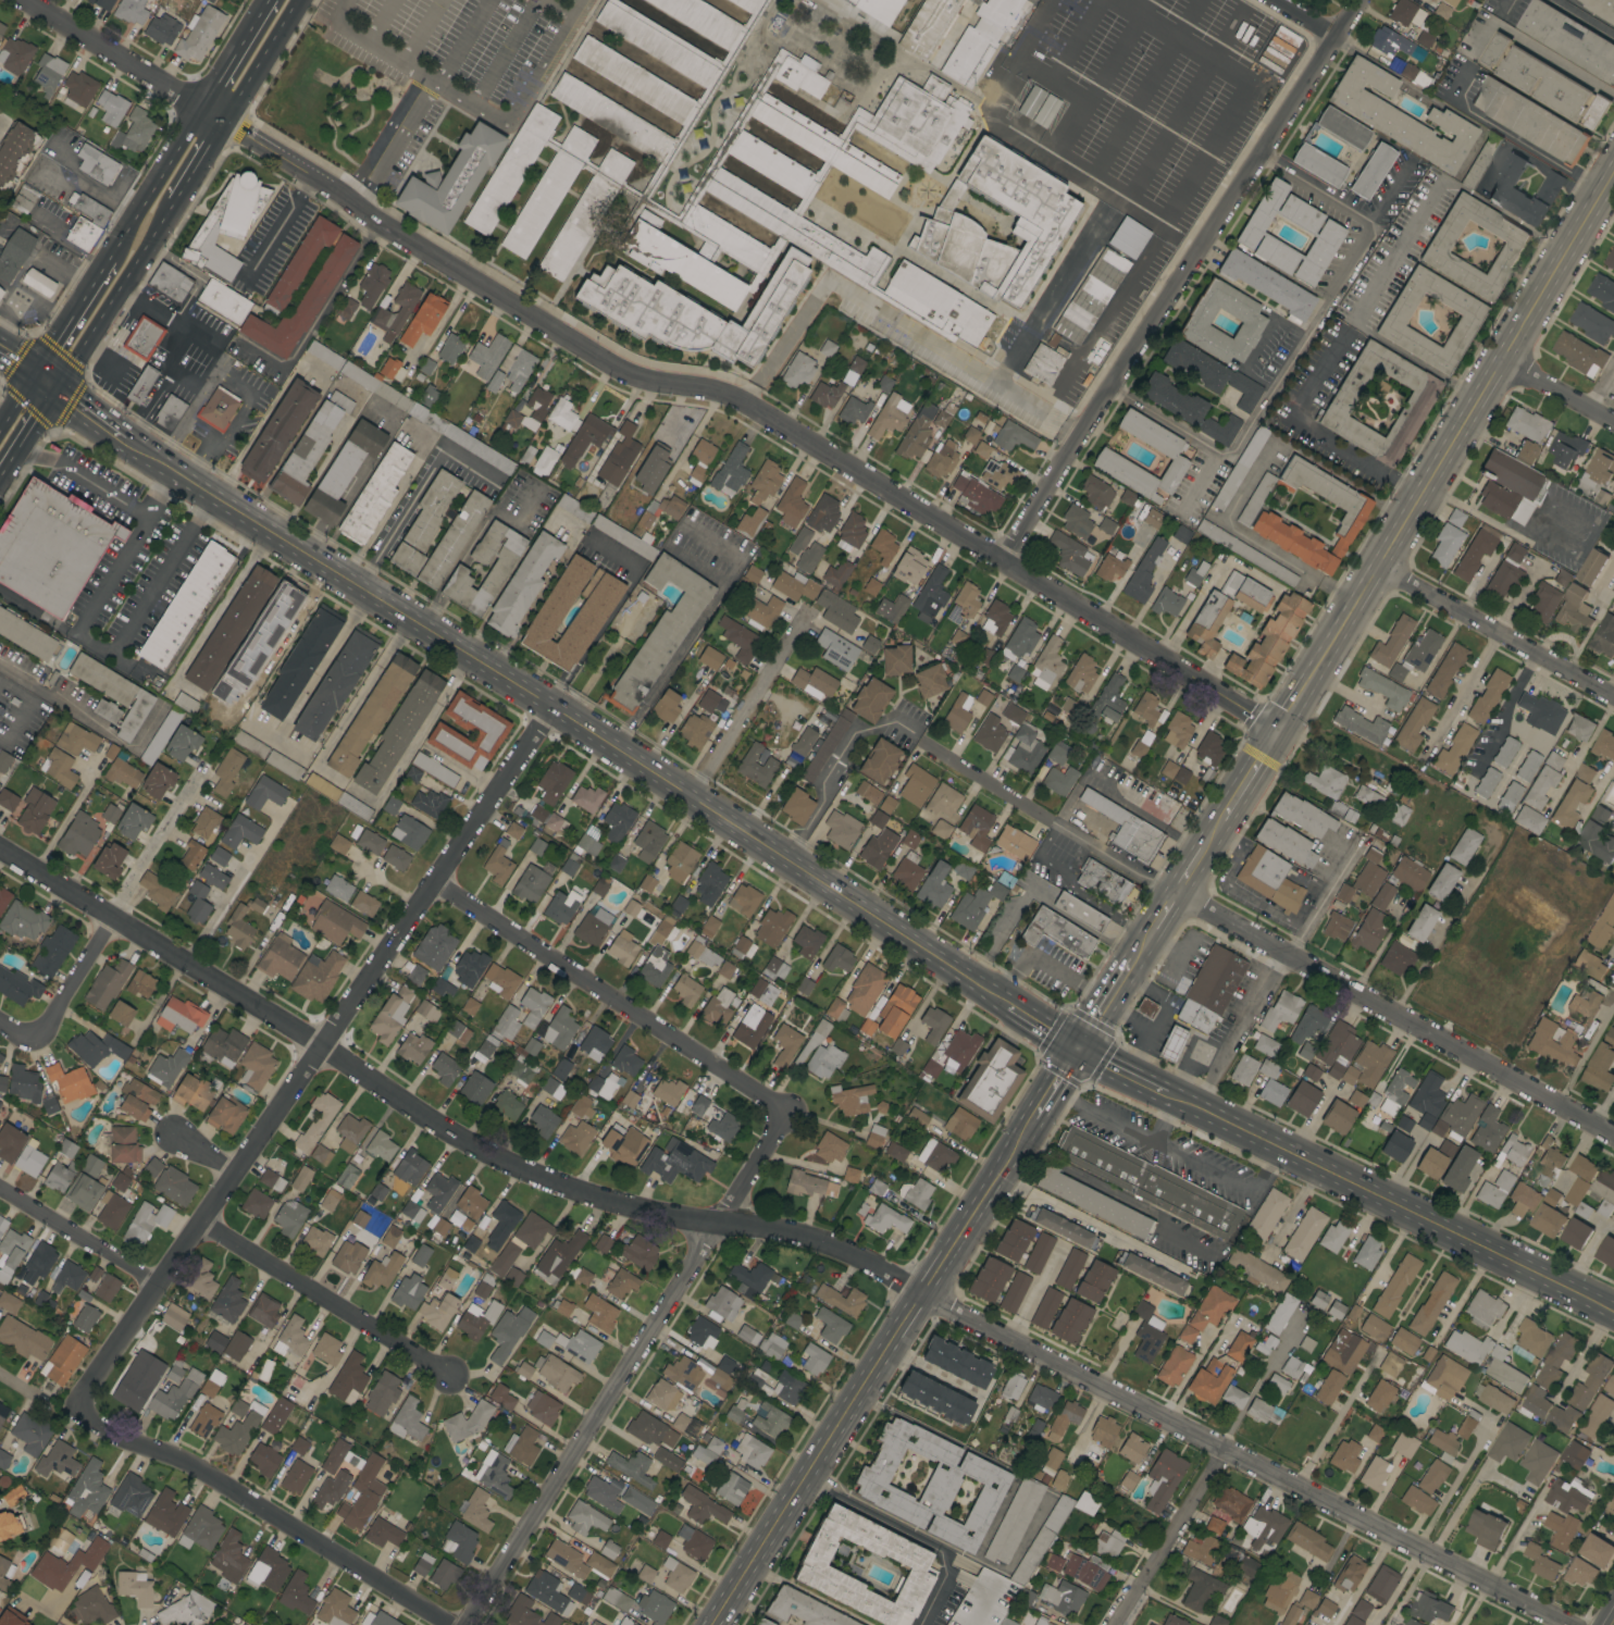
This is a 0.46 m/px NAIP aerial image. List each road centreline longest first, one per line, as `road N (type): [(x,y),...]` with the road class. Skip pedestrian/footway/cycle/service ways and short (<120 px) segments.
road 1 (residential): [(0,849),(461,1137),(544,1179),(619,1207),(807,1233),(1570,1624)]
road 2 (residential): [(225,124),(614,369),(709,388),(755,409),(1278,730)]
road 3 (tertiary): [(123,438),(1009,1006)]
road 4 (residential): [(554,708),(75,1401)]
road 5 (residential): [(920,740),(1176,895),(1613,1136)]
road 6 (residential): [(1362,0),(1002,561)]
road 7 (tertiary): [(1613,165),(1278,730)]
road 8 (residential): [(793,1111),(459,1624)]
road 9 (tertiary): [(1034,1117),(713,1624)]
road 10 (tertiary): [(1165,1093),(1613,1311)]
road 11 (residential): [(75,1401),(439,1624)]
road 12 (residential): [(438,877),(793,1111)]
road 13 (residential): [(194,1223),(448,1375)]
road 14 (residential): [(1379,568),(1613,698)]
road 15 (residential): [(21,0),(225,124)]
road 16 (primary): [(59,395),(176,202)]
road 17 (residential): [(810,611),(694,797)]
road 18 (residential): [(1221,1450),(1113,1624)]
road 19 (residential): [(0,1022),(30,1040),(111,919)]
road 20 (residential): [(0,1189),(152,1283)]
road 21 (primary): [(225,124),(300,0)]
road 22 (primary): [(199,108),(125,228)]
road 23 (tertiary): [(1501,359),(1613,423)]

